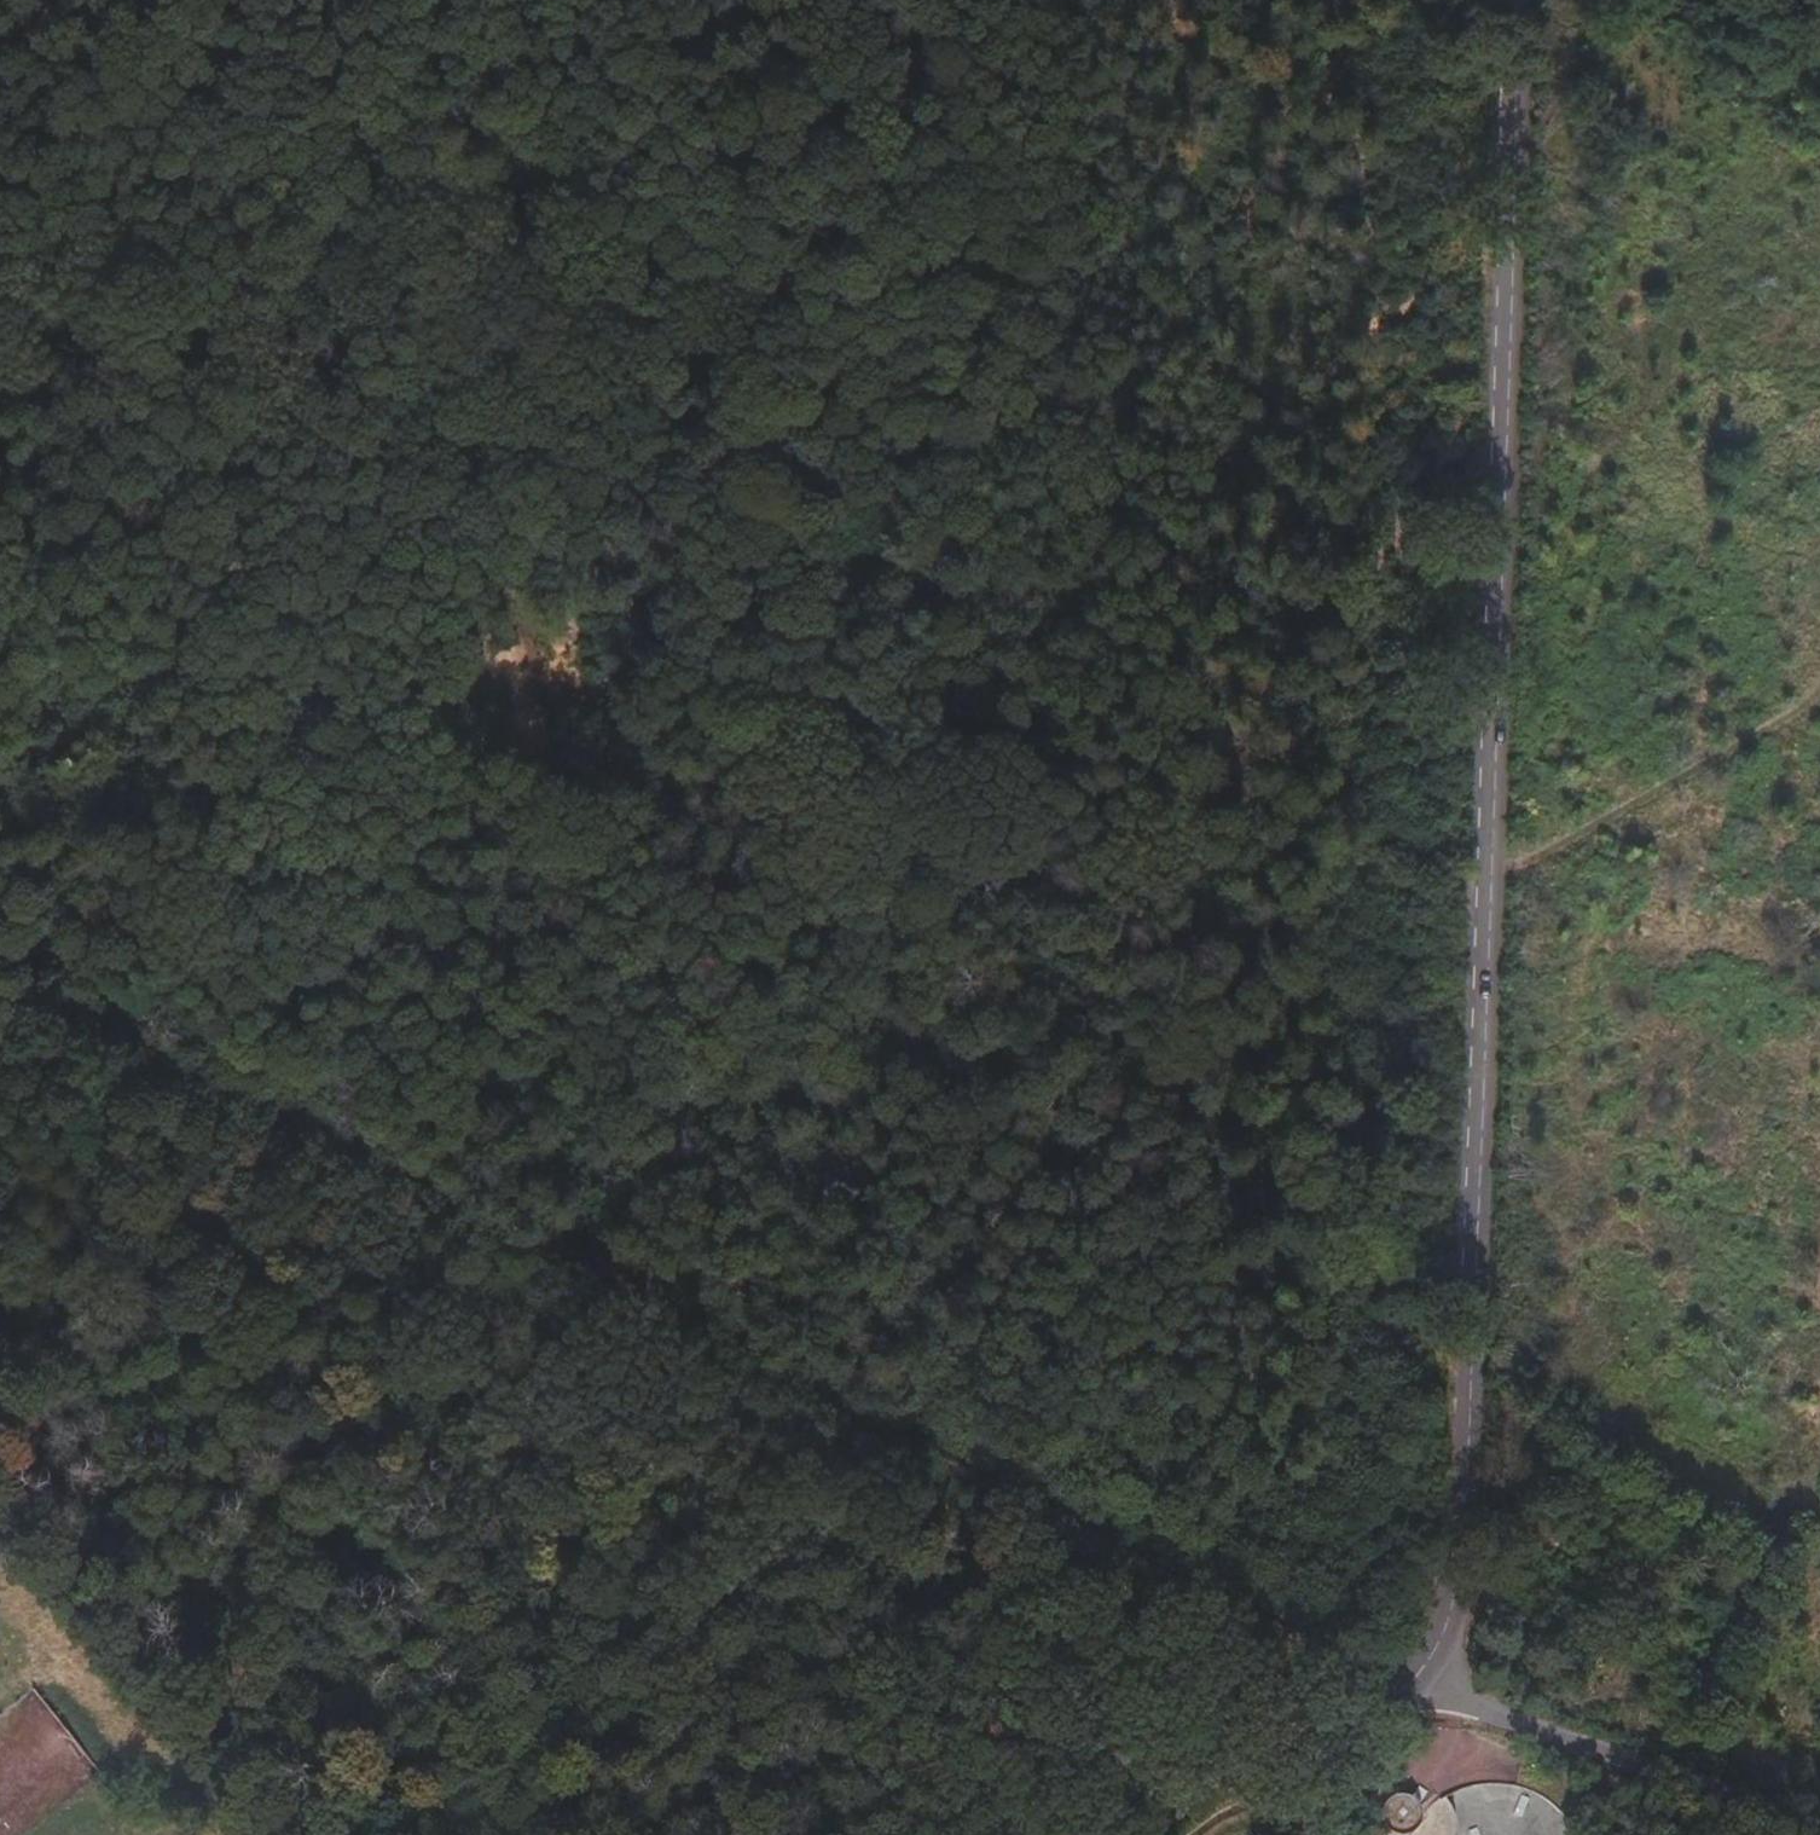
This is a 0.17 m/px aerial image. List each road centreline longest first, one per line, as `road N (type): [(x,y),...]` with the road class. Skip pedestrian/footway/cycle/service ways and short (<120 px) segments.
road 1 (tertiary): [(1513,0),(1458,1587),(1434,1656),(1411,1682)]
road 2 (unclassified): [(1411,1682),(1819,1820)]
road 3 (tertiary): [(1411,1682),(1352,1724),(1165,1808),(1133,1834)]

